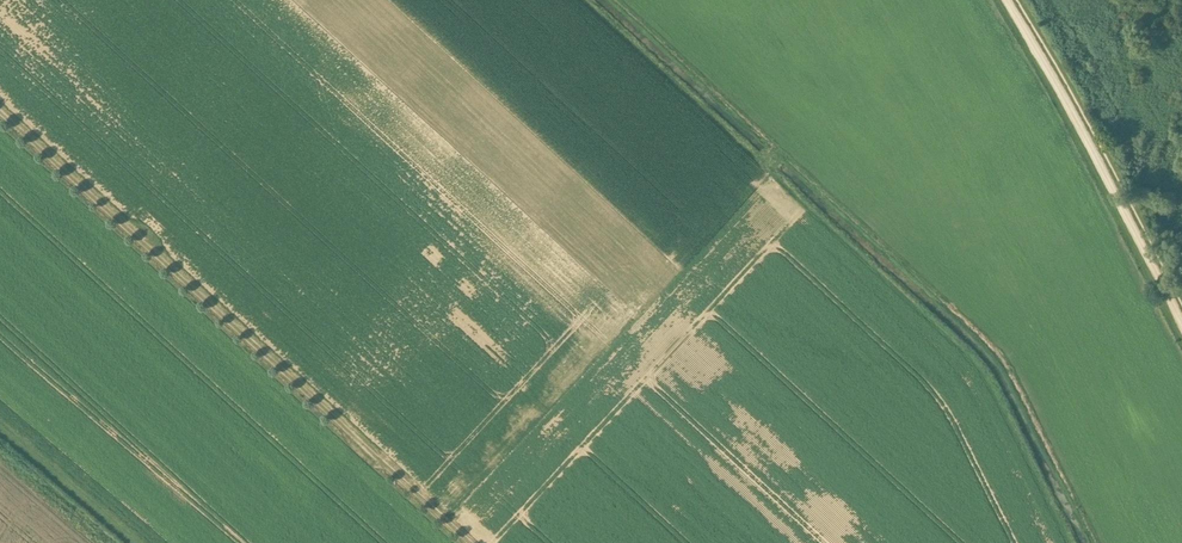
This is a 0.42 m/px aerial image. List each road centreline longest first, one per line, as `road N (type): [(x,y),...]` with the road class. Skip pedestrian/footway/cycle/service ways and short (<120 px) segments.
road 1 (track): [(0,112),(367,449),(301,542)]
road 2 (track): [(1010,0),(1181,321)]
road 3 (track): [(469,542),(367,449)]

